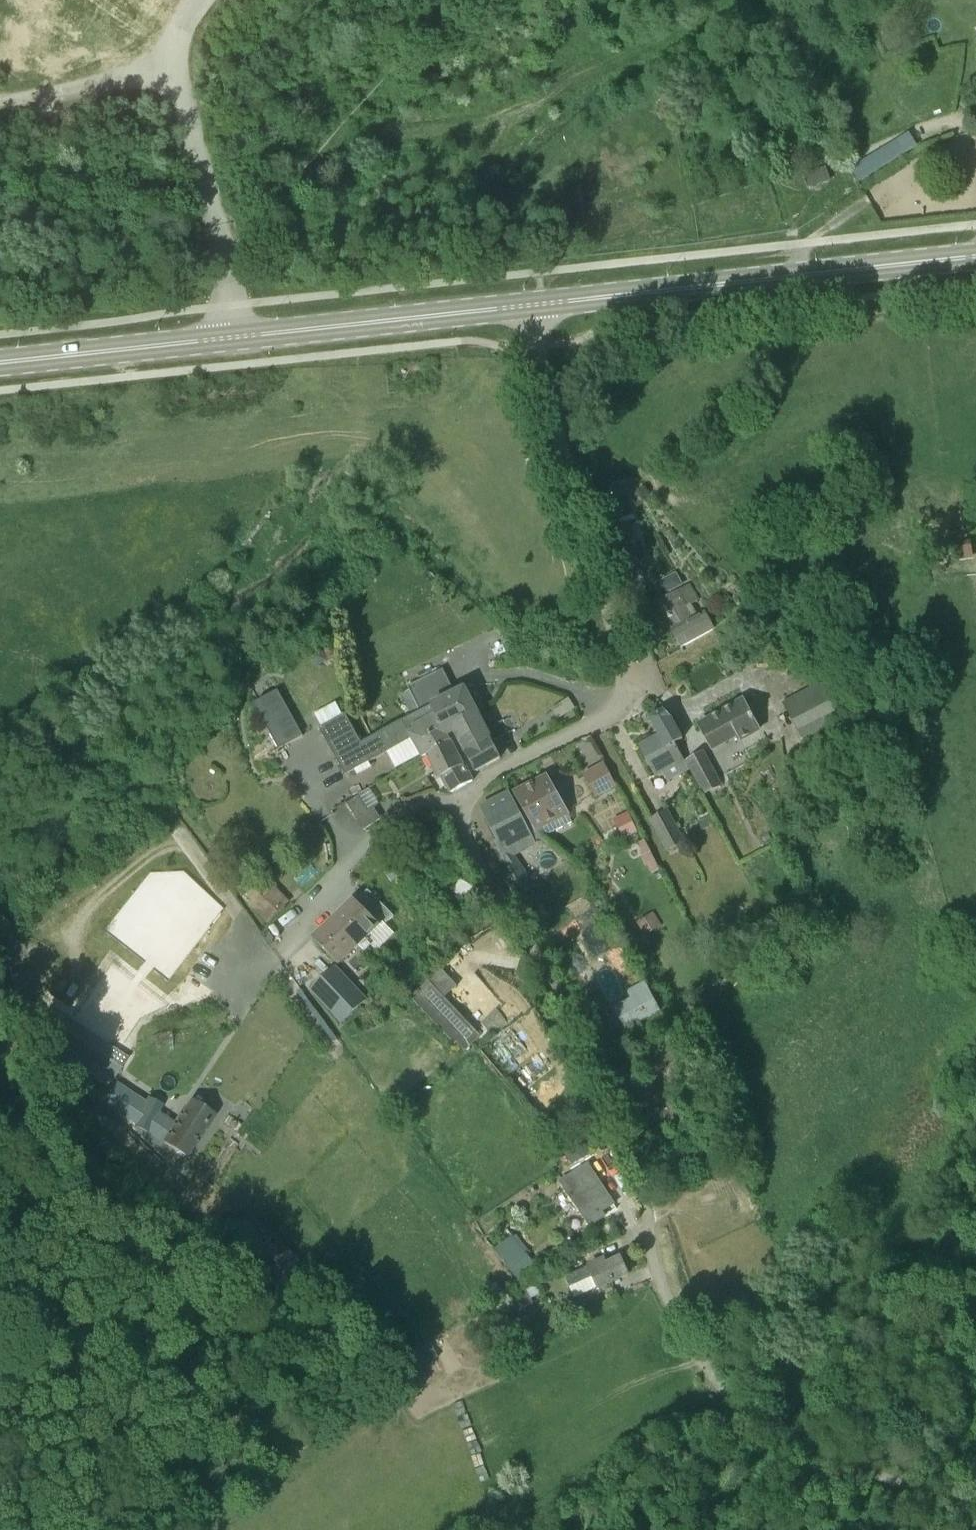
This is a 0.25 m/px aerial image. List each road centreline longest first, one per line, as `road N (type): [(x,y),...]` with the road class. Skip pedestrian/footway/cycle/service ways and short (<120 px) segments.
road 1 (residential): [(676,1321),(653,1260),(639,1161),(616,1092),(458,817),(467,793),(606,717),(629,683),(539,349)]
road 2 (secondary): [(537,305),(975,257)]
road 3 (unclassified): [(975,1526),(920,1493),(776,1432),(711,1379),(676,1321)]
road 4 (secondary): [(232,339),(537,305)]
road 5 (secondary): [(0,364),(232,339)]
road 6 (track): [(173,71),(80,94),(0,103)]

